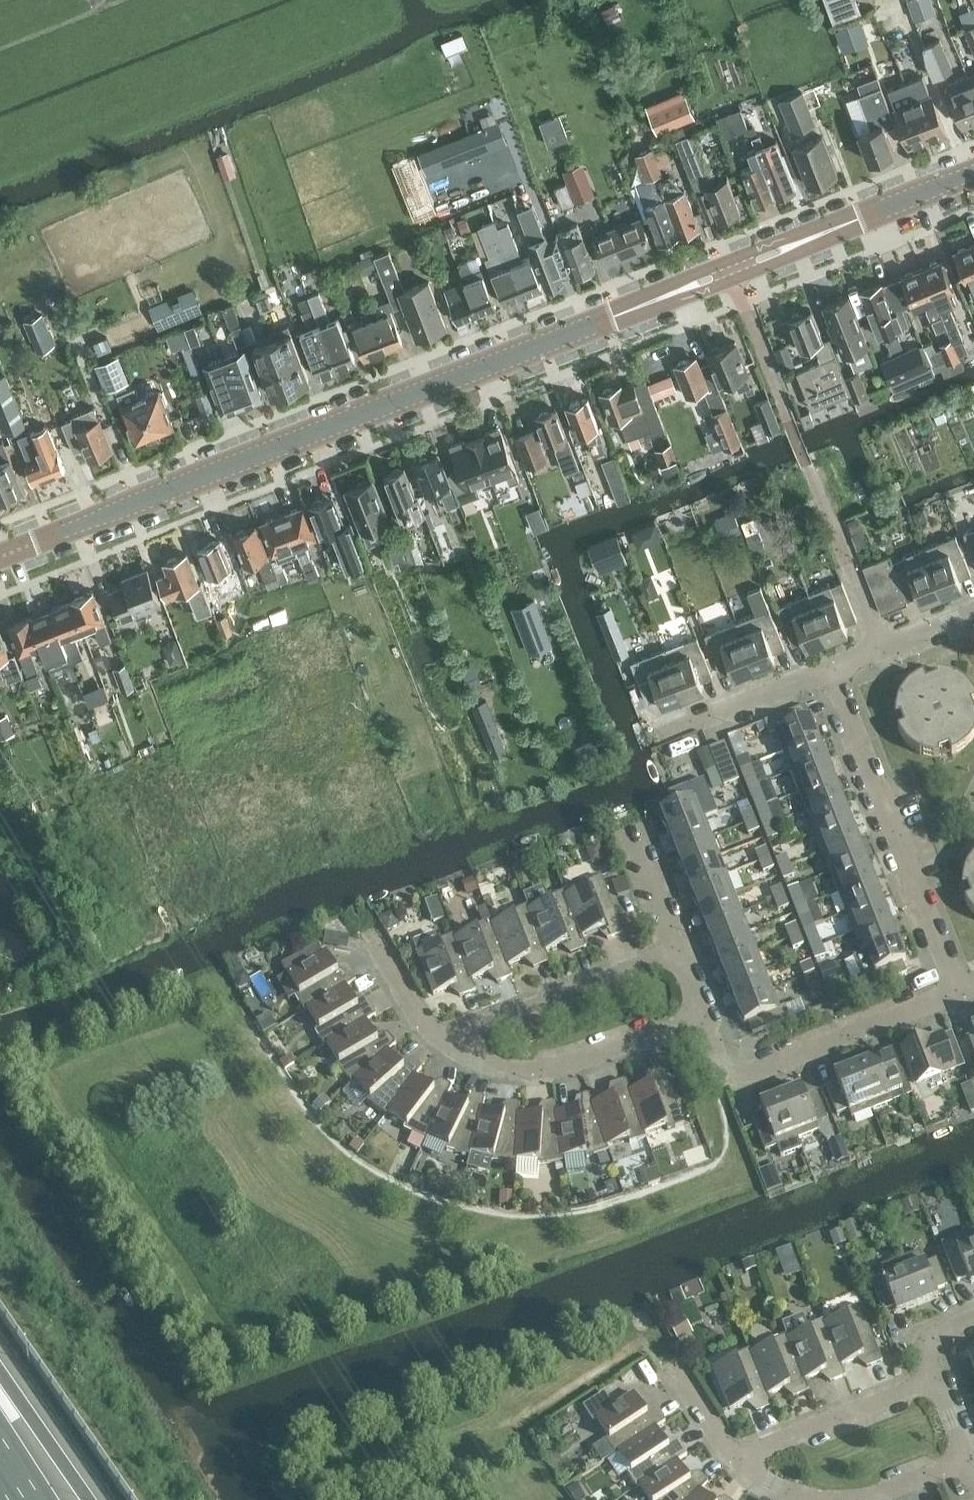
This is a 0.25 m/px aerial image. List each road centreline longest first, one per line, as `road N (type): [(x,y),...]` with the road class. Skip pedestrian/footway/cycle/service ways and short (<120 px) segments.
road 1 (tertiary): [(0,559),(733,273),(973,169)]
road 2 (residential): [(956,996),(833,673)]
road 3 (residential): [(721,1031),(734,1073),(761,1076),(956,996)]
road 4 (residential): [(458,1038),(471,1054),(539,1074),(684,1030),(721,1031)]
road 5 (residential): [(458,1038),(612,977),(683,959)]
road 6 (residential): [(733,1455),(940,1373)]
road 7 (residential): [(676,731),(833,673)]
road 8 (motorway): [(90,1499),(0,1378)]
road 9 (residential): [(833,673),(973,620)]
road 10 (residential): [(683,959),(646,817)]
road 11 (residential): [(458,1038),(406,989),(381,935)]

